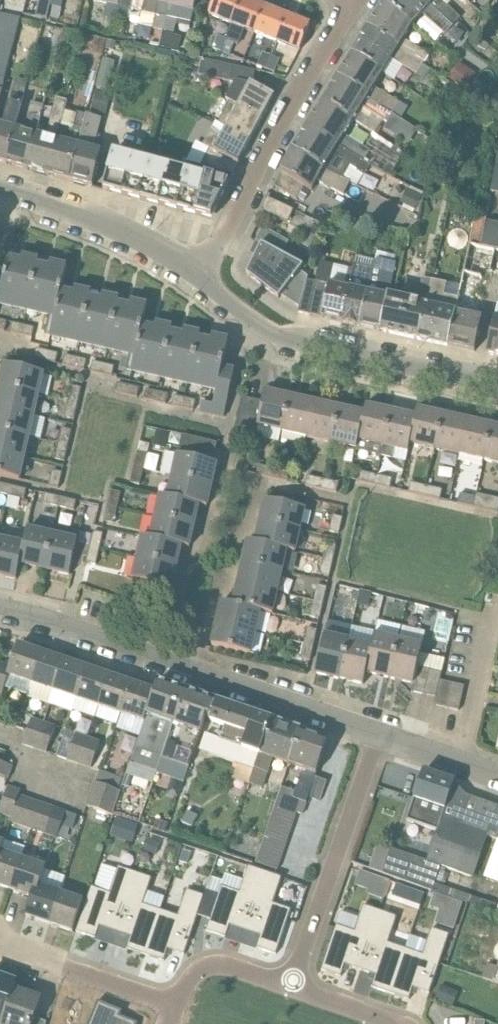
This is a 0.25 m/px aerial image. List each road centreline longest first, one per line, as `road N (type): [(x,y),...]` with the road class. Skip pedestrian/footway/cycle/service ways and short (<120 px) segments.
road 1 (residential): [(376,735),(0,610)]
road 2 (residential): [(201,279),(312,66),(358,0)]
road 3 (residential): [(497,382),(280,334),(201,279)]
road 4 (residential): [(292,987),(376,735)]
road 5 (residential): [(201,279),(114,225),(0,187)]
road 6 (residential): [(462,765),(497,600)]
road 7 (residential): [(179,1004),(192,977),(220,966),(292,987)]
road 8 (residential): [(179,1004),(62,967)]

